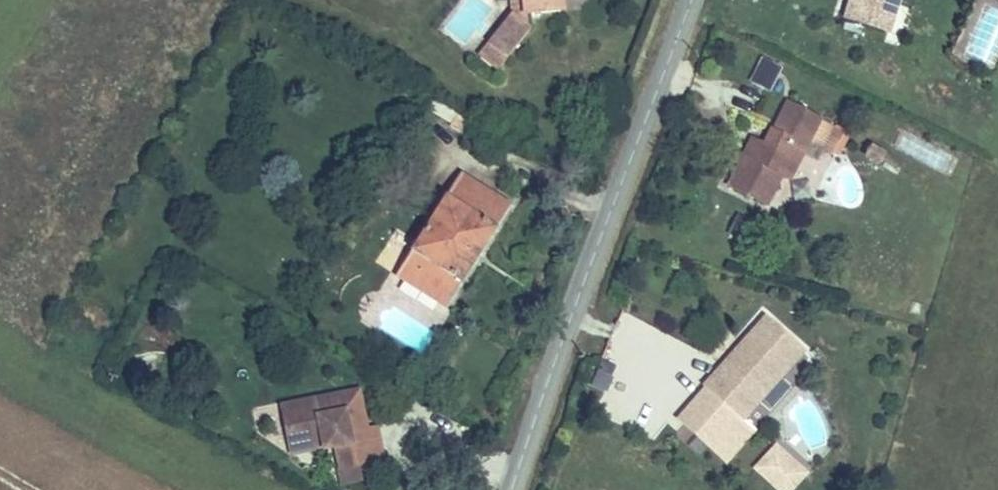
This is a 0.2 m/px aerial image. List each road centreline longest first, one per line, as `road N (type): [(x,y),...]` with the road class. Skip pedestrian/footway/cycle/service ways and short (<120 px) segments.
road 1 (tertiary): [(513,489),(580,287),(691,0)]

